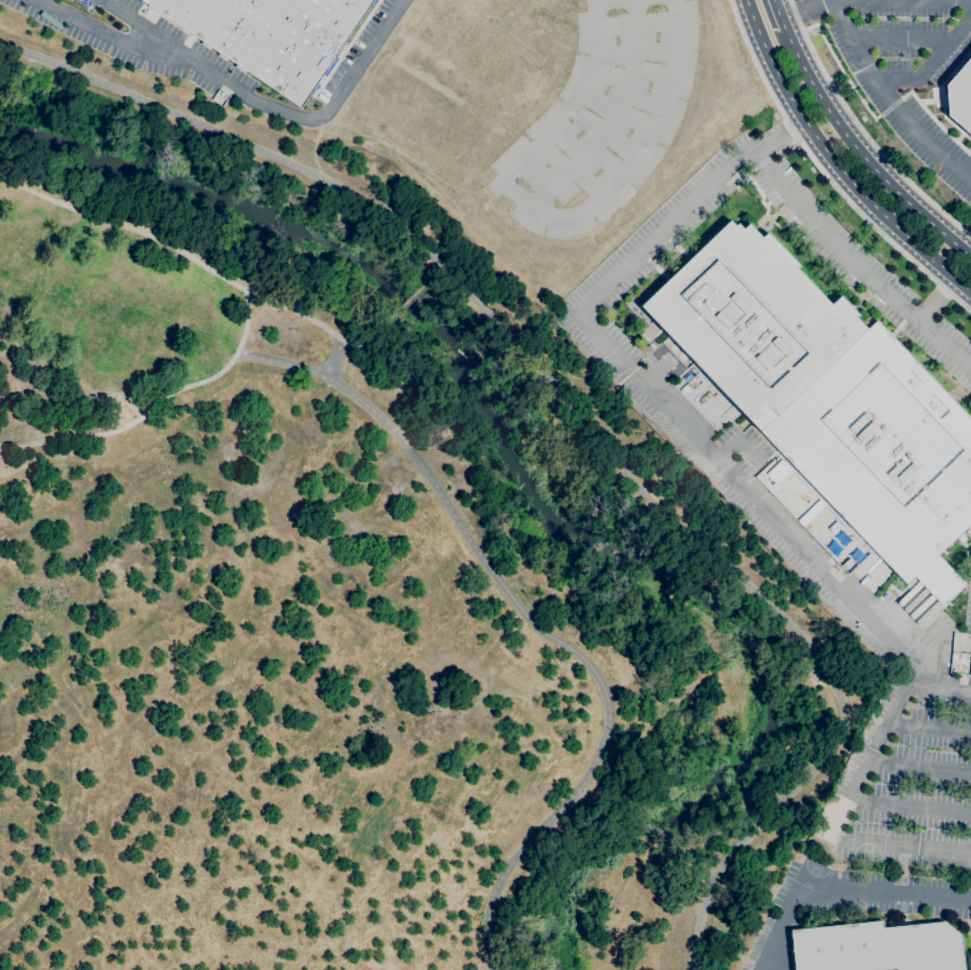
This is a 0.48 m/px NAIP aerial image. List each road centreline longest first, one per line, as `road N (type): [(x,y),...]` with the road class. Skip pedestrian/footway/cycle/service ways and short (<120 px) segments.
road 1 (secondary): [(746,0),(805,125),(877,212),(970,294)]
road 2 (secondary): [(970,259),(843,132),(785,29)]

